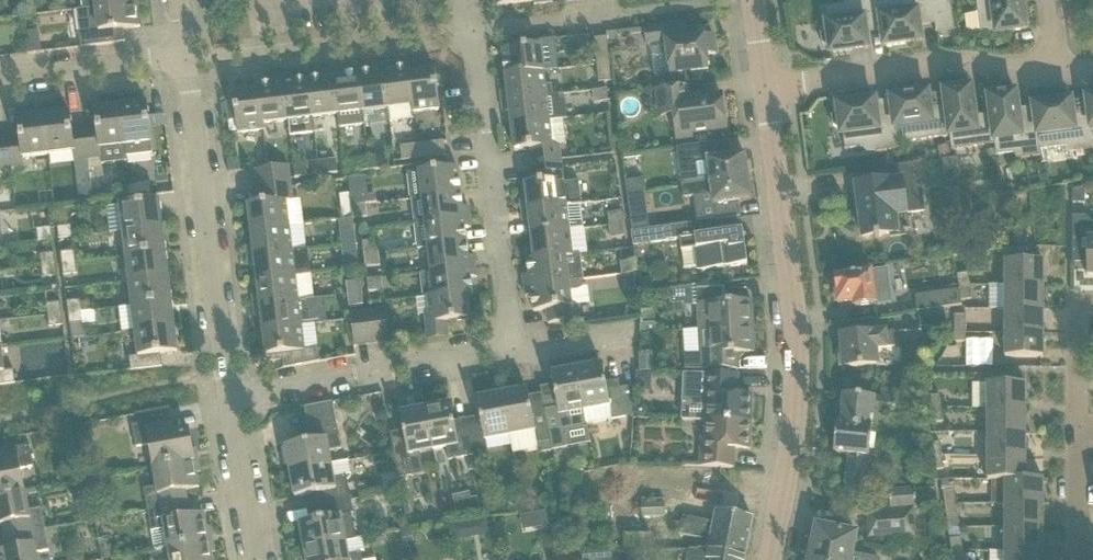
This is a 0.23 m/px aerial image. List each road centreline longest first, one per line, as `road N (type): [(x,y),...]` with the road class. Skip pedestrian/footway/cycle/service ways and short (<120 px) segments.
road 1 (residential): [(771,86),(789,196),(799,390),(770,559)]
road 2 (unclassified): [(525,357),(469,0)]
road 3 (unclassified): [(232,372),(194,65)]
road 4 (unclassified): [(238,396),(525,357)]
road 5 (residential): [(771,86),(960,66),(1055,73)]
road 6 (unclassified): [(0,82),(194,65)]
road 7 (residential): [(263,559),(238,396)]
road 8 (unclassified): [(1085,559),(1092,433)]

